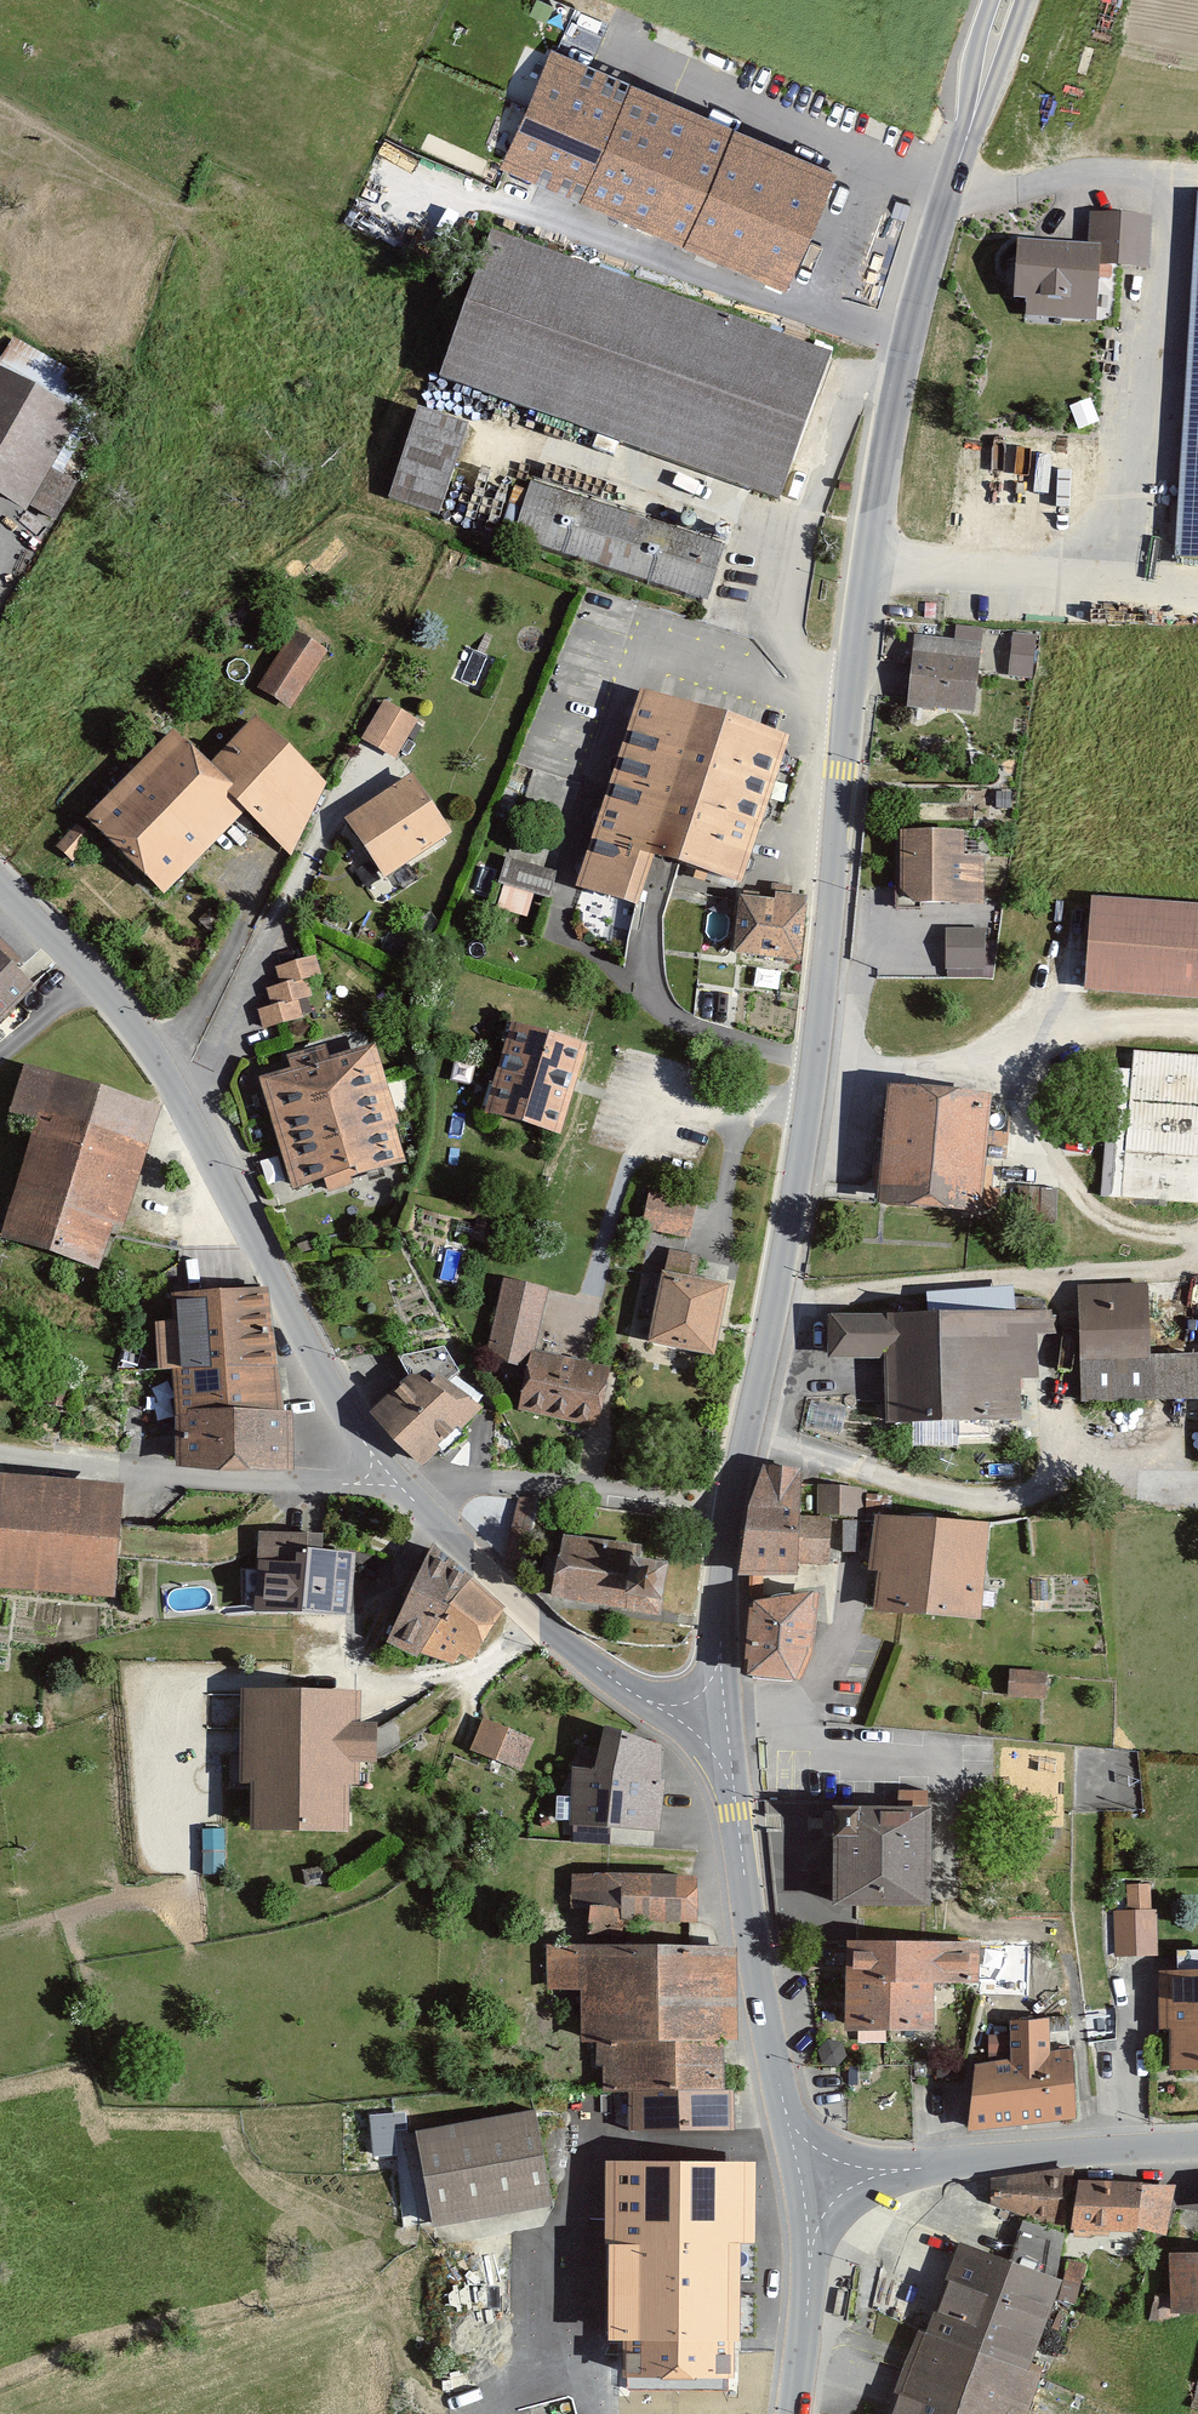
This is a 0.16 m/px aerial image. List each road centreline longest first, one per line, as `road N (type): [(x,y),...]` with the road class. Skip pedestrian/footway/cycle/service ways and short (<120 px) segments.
road 1 (tertiary): [(966,139),(910,304),(893,389),(846,722),(807,1107),(729,1506)]
road 2 (residential): [(396,1484),(325,1390),(160,1063),(90,972),(0,877)]
road 3 (tertiary): [(806,2179),(762,1993),(717,1723)]
road 4 (residential): [(717,1723),(638,1699),(549,1633),(402,1489)]
road 5 (residential): [(0,1449),(269,1481),(396,1484)]
road 6 (tertiary): [(806,2179),(1197,2145)]
road 7 (residential): [(729,1506),(517,1484),(402,1489)]
road 8 (tertiary): [(797,2413),(806,2179)]
road 9 (tertiary): [(717,1723),(729,1506)]
road 10 (tertiary): [(966,139),(1023,0)]
road 11 (tertiary): [(991,0),(966,139)]

